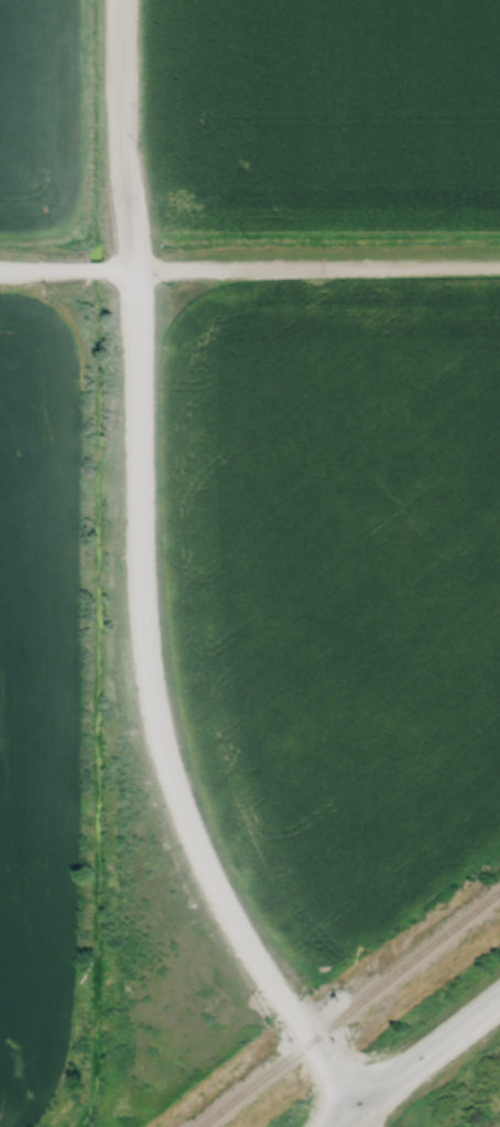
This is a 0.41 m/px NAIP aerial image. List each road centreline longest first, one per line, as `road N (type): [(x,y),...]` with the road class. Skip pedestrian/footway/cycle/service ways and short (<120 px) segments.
road 1 (residential): [(118,0),(140,626),(156,726),(216,890),(358,1108)]
road 2 (residential): [(0,267),(499,263)]
road 3 (primary): [(334,1126),(499,996)]

